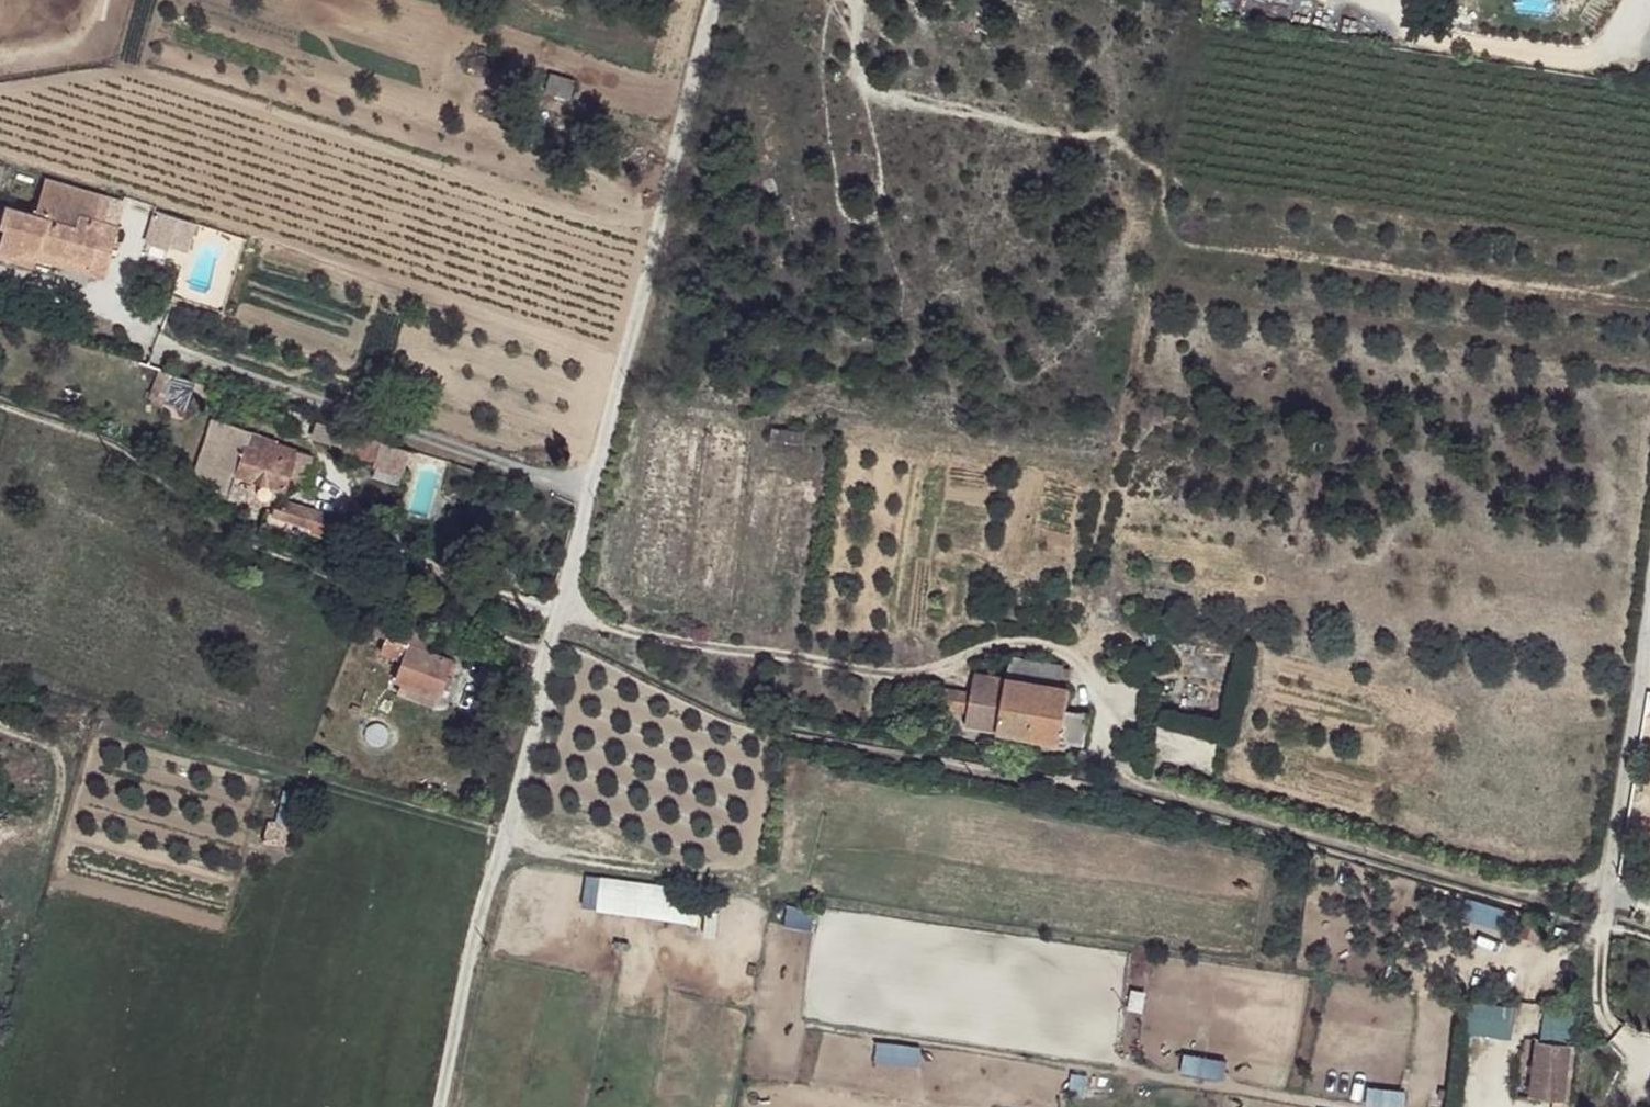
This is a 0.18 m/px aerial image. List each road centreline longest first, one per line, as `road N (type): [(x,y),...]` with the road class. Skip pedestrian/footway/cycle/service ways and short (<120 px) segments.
road 1 (unclassified): [(720,0),(446,1106)]
road 2 (residential): [(1649,578),(1600,948),(1541,982),(1525,1106)]

